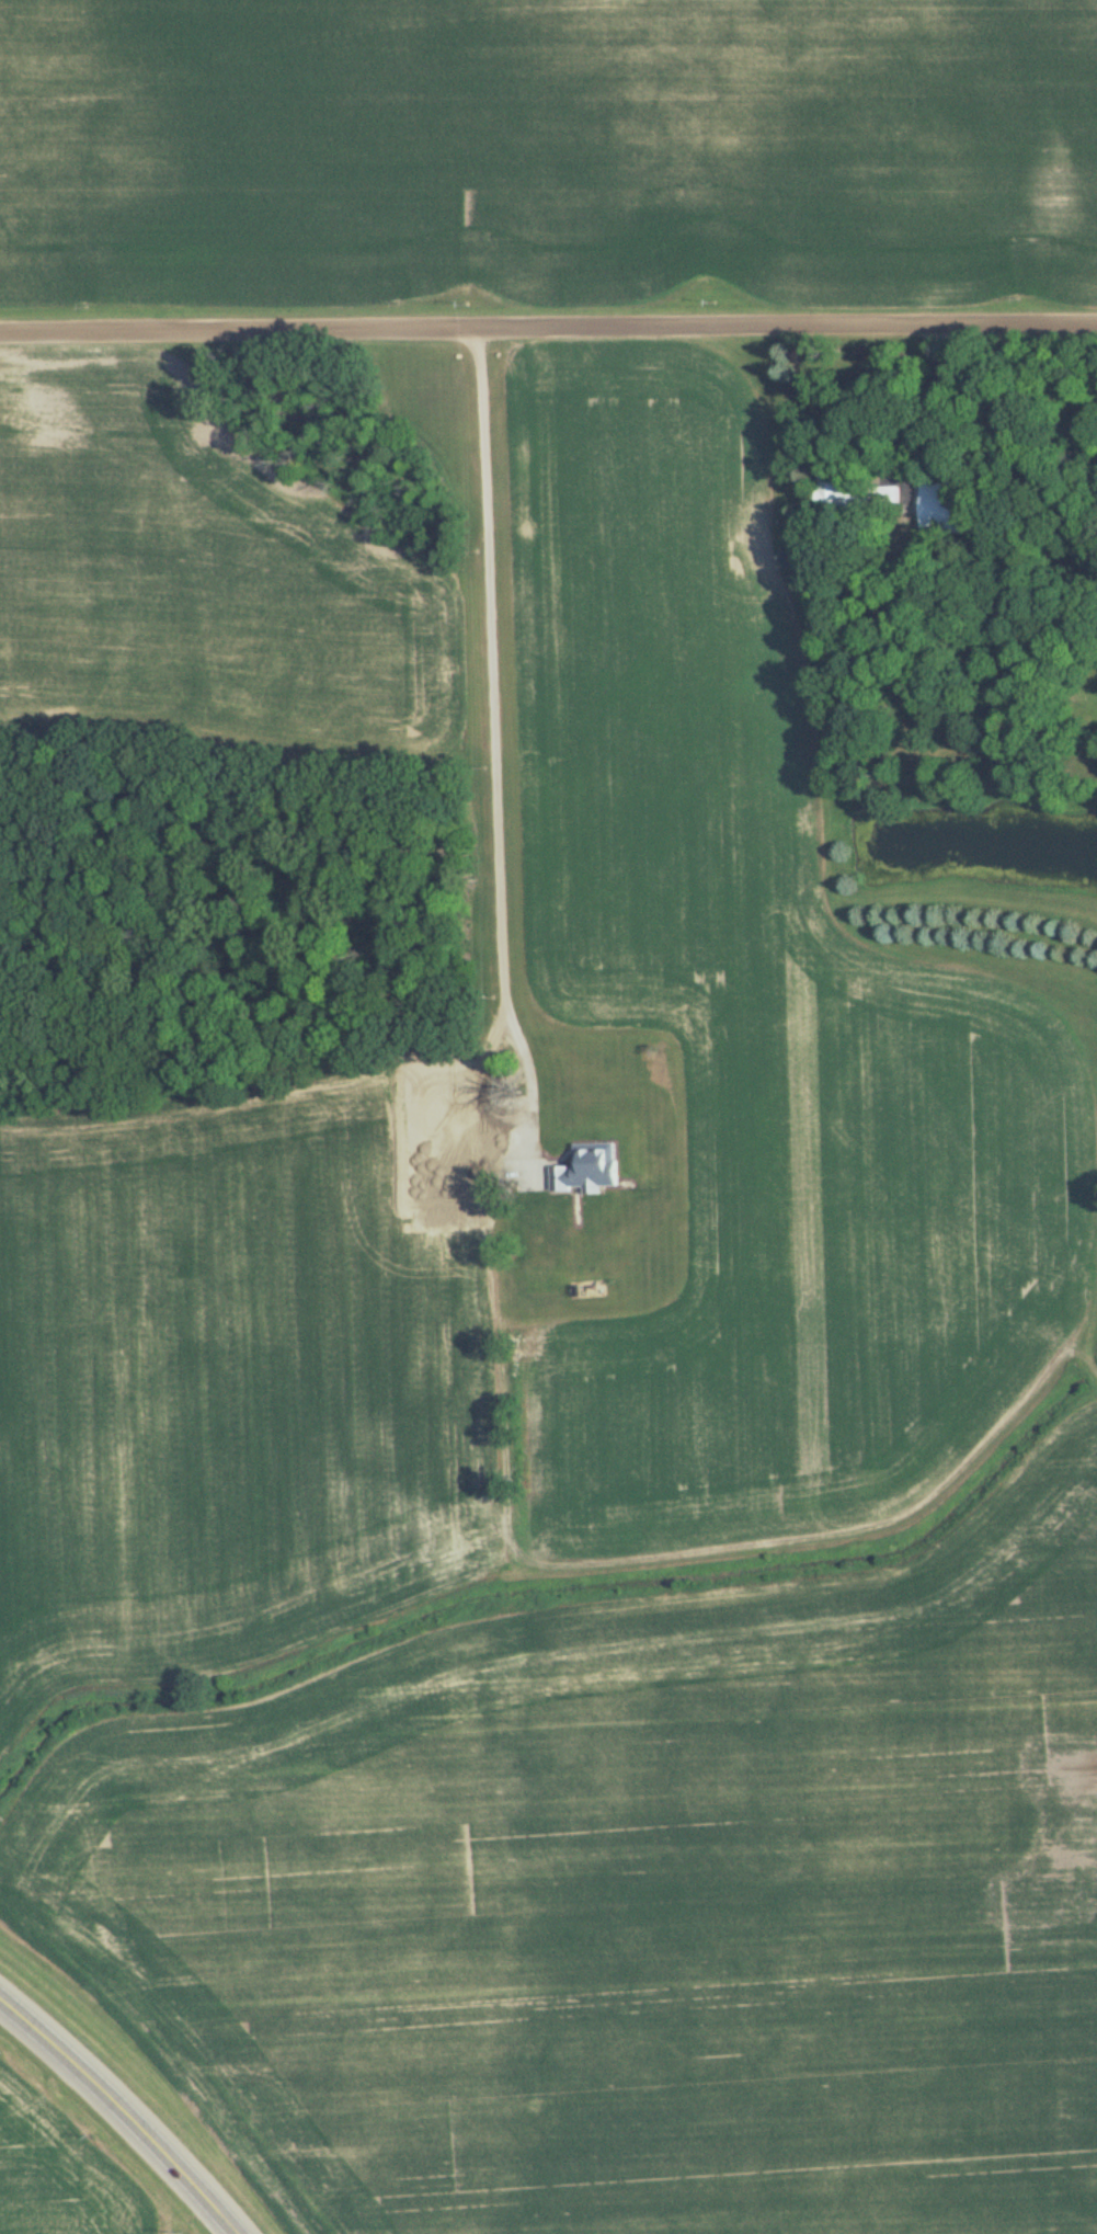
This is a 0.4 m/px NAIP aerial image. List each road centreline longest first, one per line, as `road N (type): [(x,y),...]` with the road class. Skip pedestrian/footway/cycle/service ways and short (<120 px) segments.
road 1 (residential): [(0,339),(469,345),(1096,327)]
road 2 (tertiary): [(235,2233),(117,2101),(0,1995)]

